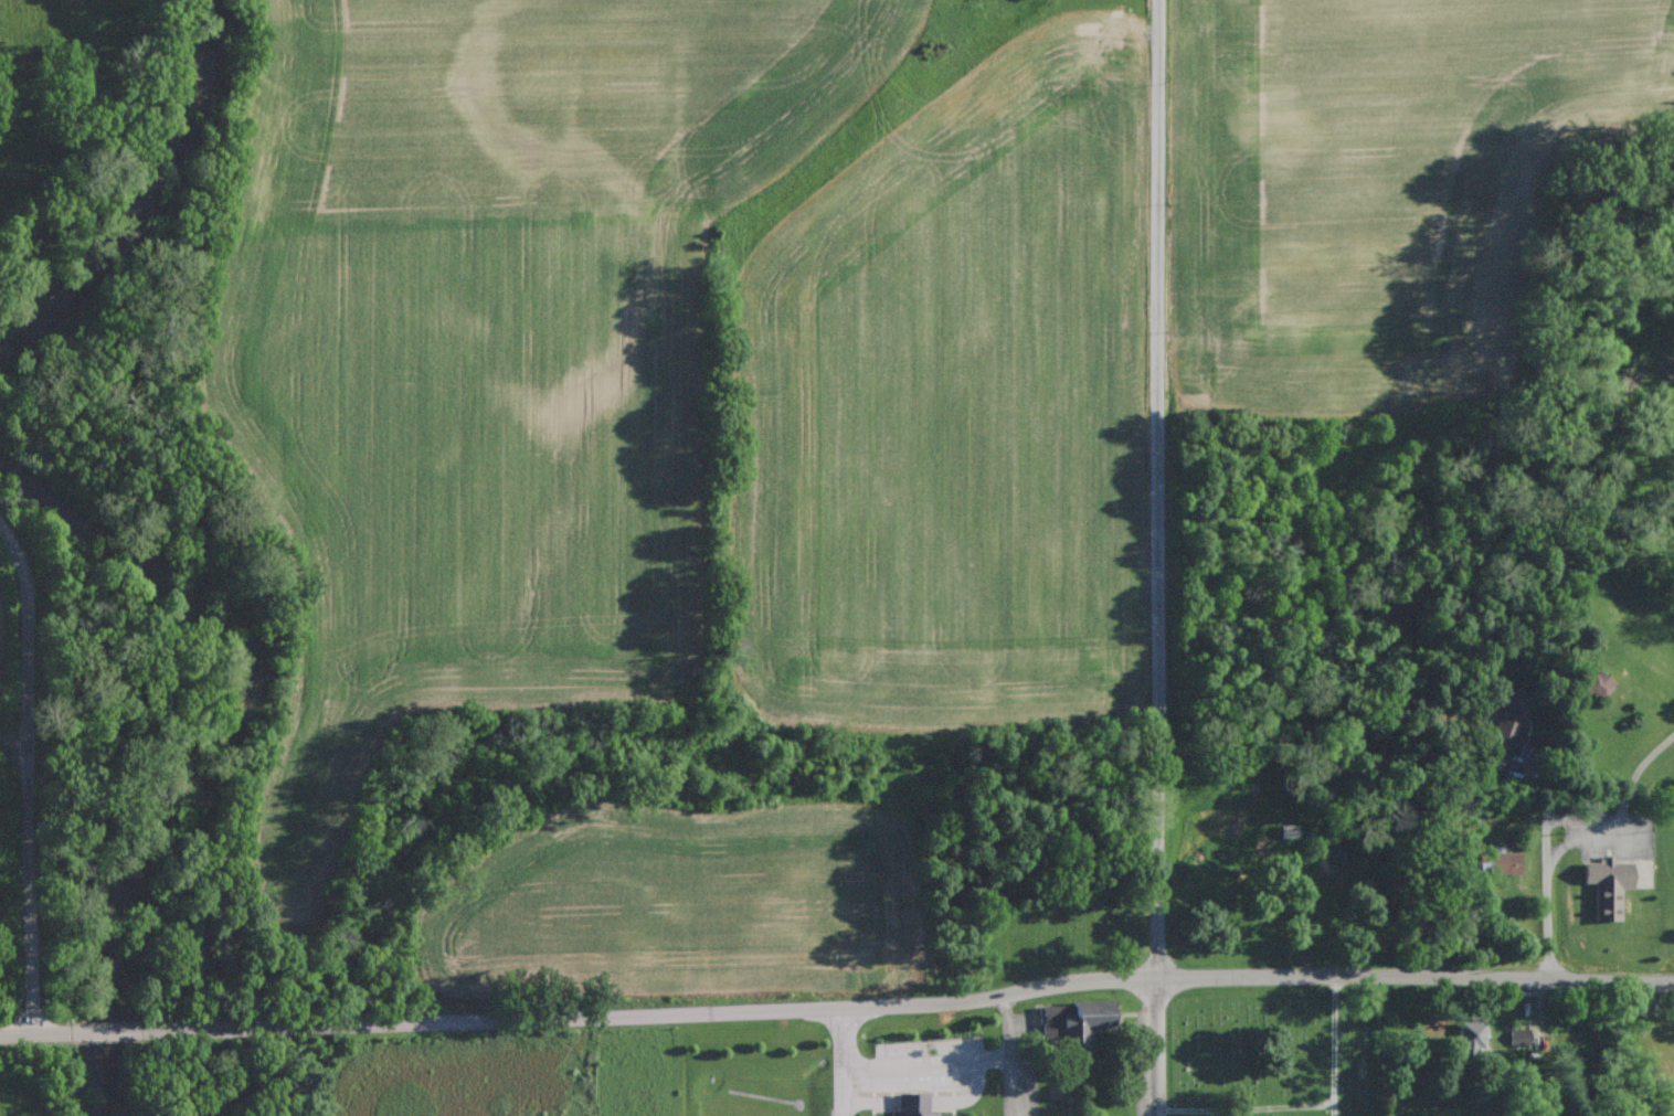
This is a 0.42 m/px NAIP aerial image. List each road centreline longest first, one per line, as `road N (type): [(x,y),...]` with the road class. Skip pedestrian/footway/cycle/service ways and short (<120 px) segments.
road 1 (residential): [(1673,984),(1448,975),(1071,978),(956,1003),(165,1030)]
road 2 (residential): [(1157,0),(1158,977)]
road 3 (residential): [(33,1034),(28,605),(0,522)]
road 4 (residential): [(1158,977),(1160,1115)]

